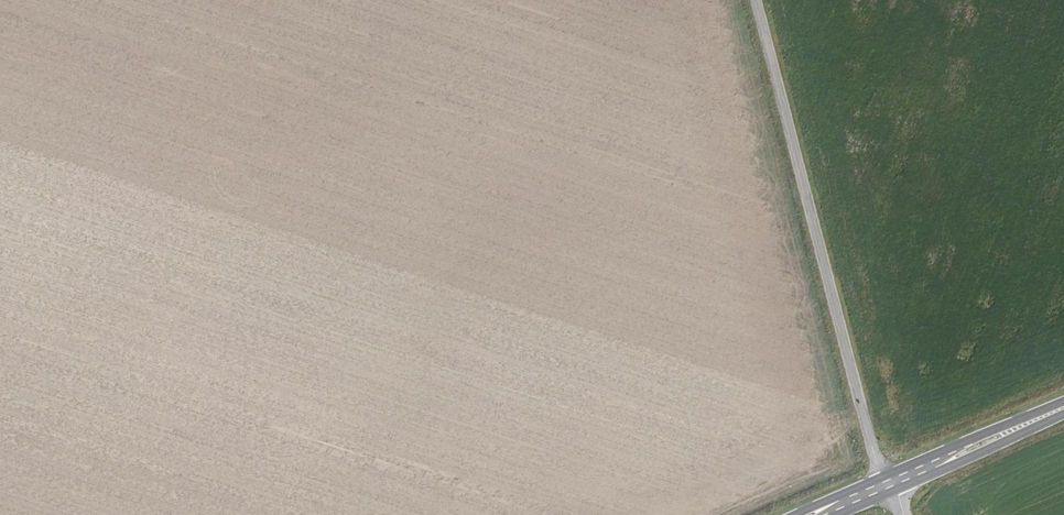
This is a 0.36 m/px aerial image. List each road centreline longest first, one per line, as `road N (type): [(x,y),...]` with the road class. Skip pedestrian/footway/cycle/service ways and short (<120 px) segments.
road 1 (unclassified): [(889,484),(756,0)]
road 2 (primary): [(889,484),(1063,407)]

